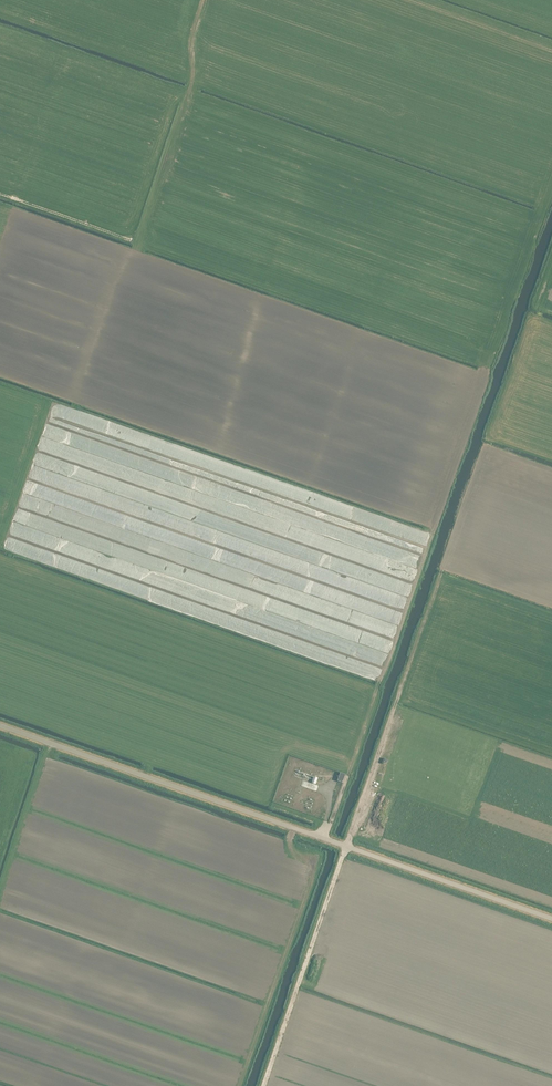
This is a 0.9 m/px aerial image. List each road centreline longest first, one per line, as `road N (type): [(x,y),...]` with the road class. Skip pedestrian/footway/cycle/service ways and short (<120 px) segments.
road 1 (unclassified): [(551,919),(0,726)]
road 2 (track): [(209,0),(197,43),(201,73),(137,242)]
road 3 (track): [(236,1085),(310,879),(296,854)]
road 4 (track): [(399,695),(347,847)]
road 5 (track): [(0,193),(137,242),(134,251)]

